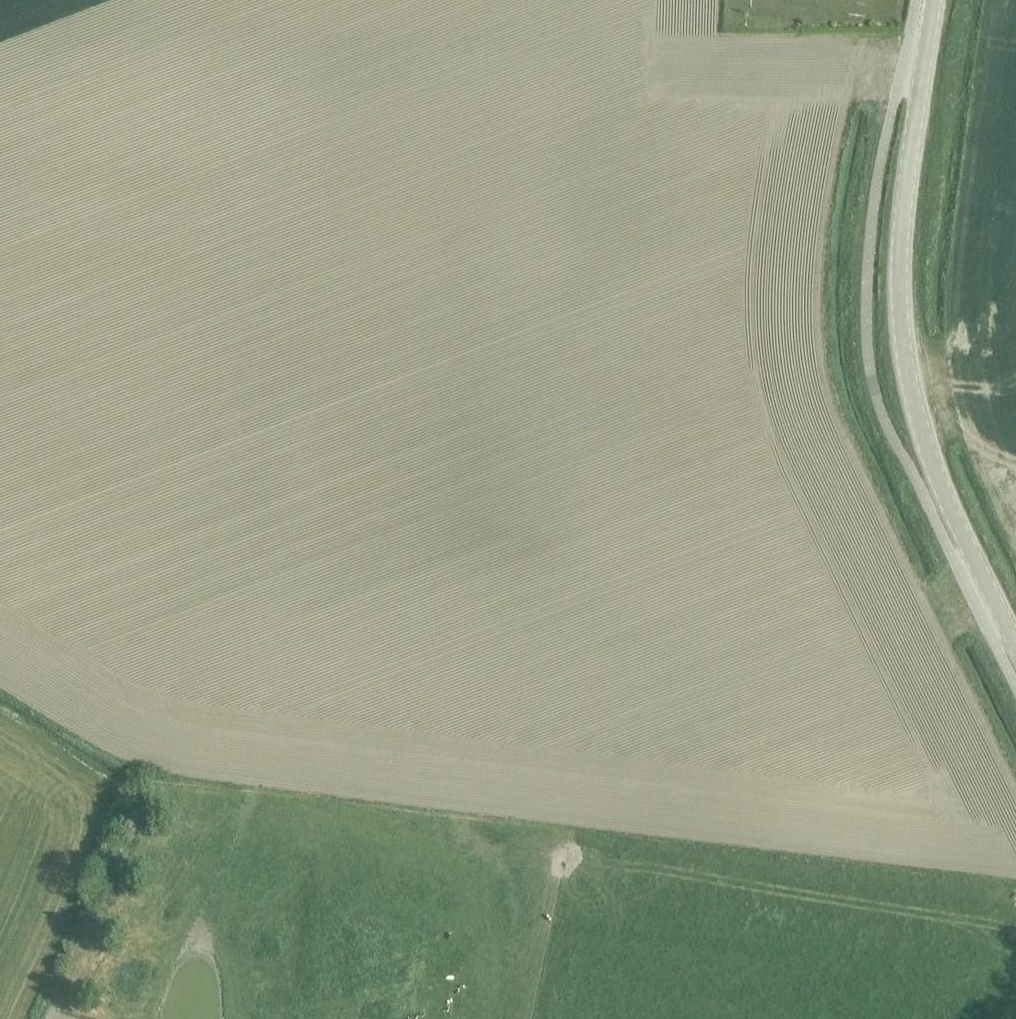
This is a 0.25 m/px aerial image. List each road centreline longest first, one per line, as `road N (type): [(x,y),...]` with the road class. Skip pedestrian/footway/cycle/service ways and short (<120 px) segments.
road 1 (unclassified): [(1015,648),(942,491),(907,372),(901,243),(935,0)]

